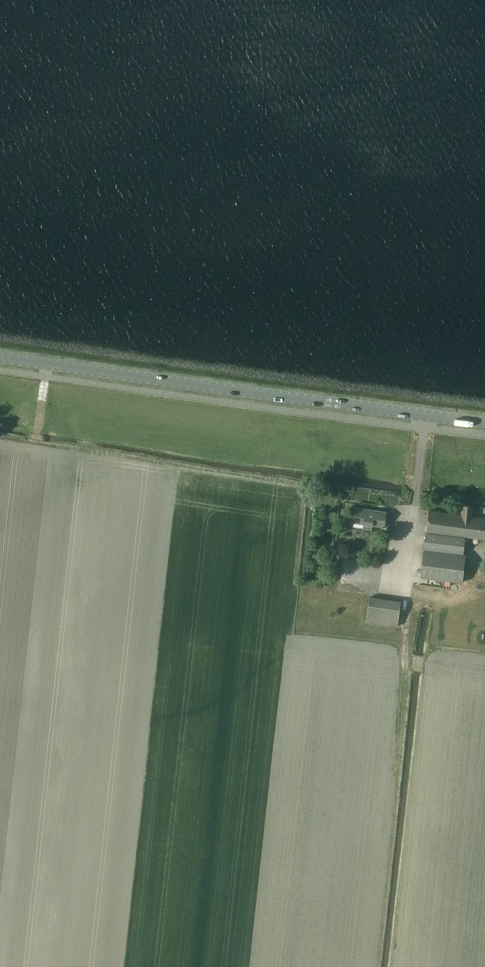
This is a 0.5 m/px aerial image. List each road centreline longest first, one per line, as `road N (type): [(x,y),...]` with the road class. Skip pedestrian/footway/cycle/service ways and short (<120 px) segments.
road 1 (secondary): [(0,357),(484,422)]
road 2 (track): [(407,586),(372,966)]

